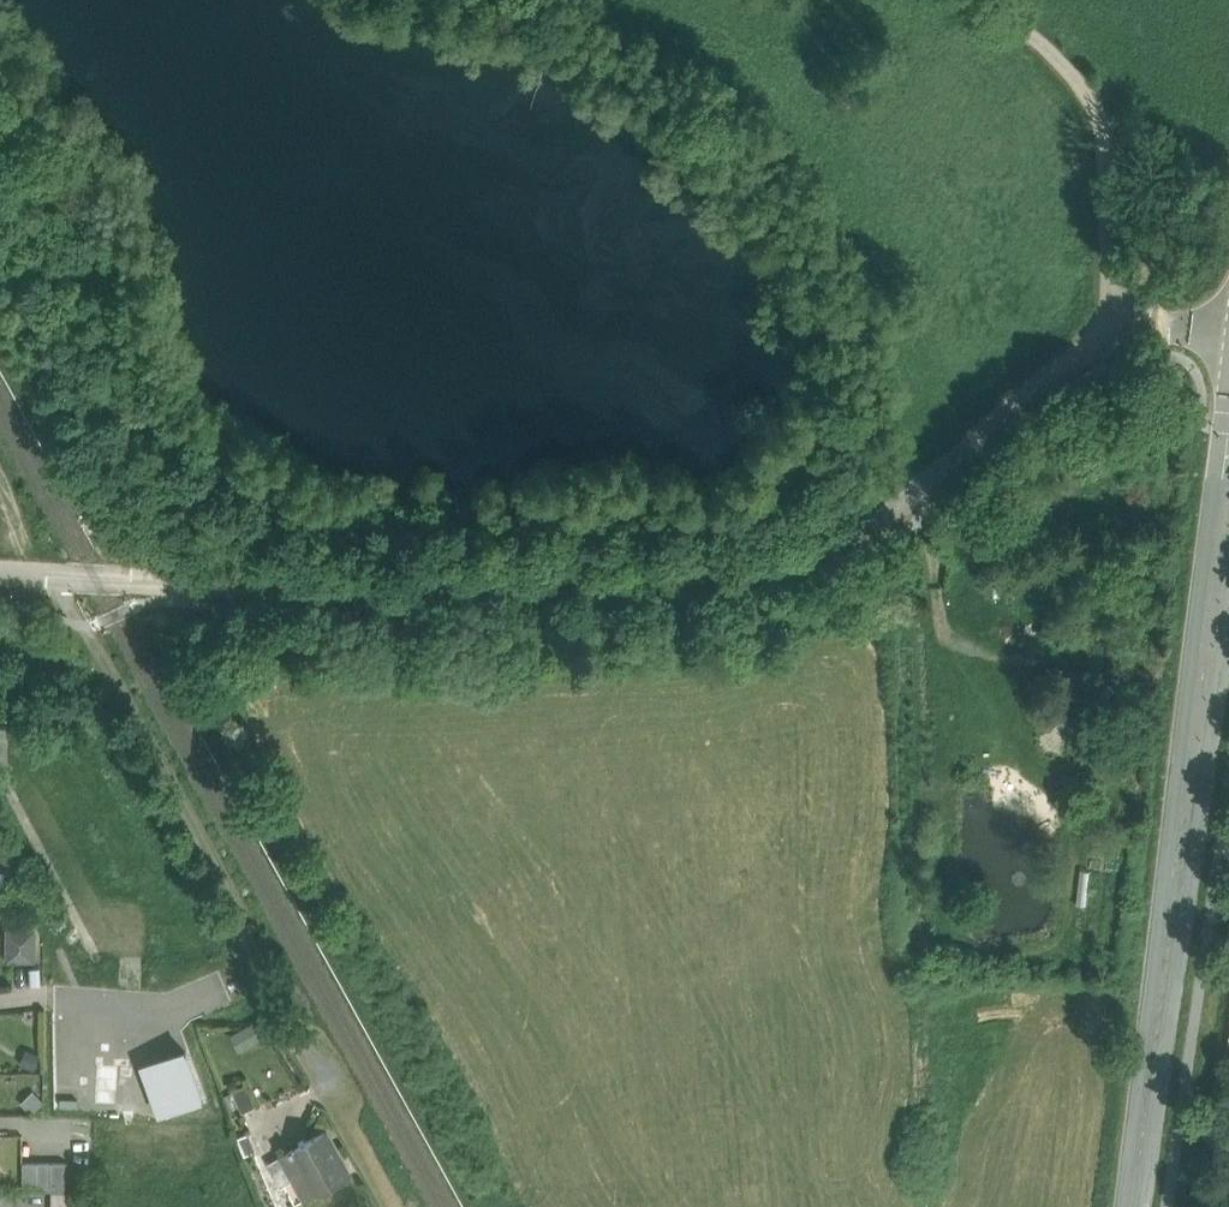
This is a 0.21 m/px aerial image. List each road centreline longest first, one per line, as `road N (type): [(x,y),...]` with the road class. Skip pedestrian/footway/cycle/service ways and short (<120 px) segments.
road 1 (unclassified): [(1228,338),(1119,333),(1037,380),(939,484),(839,548),(730,579),(407,594),(0,571)]
road 2 (secondary): [(1228,491),(1132,1206)]
road 3 (track): [(969,0),(1083,81),(1101,127),(1119,333)]

